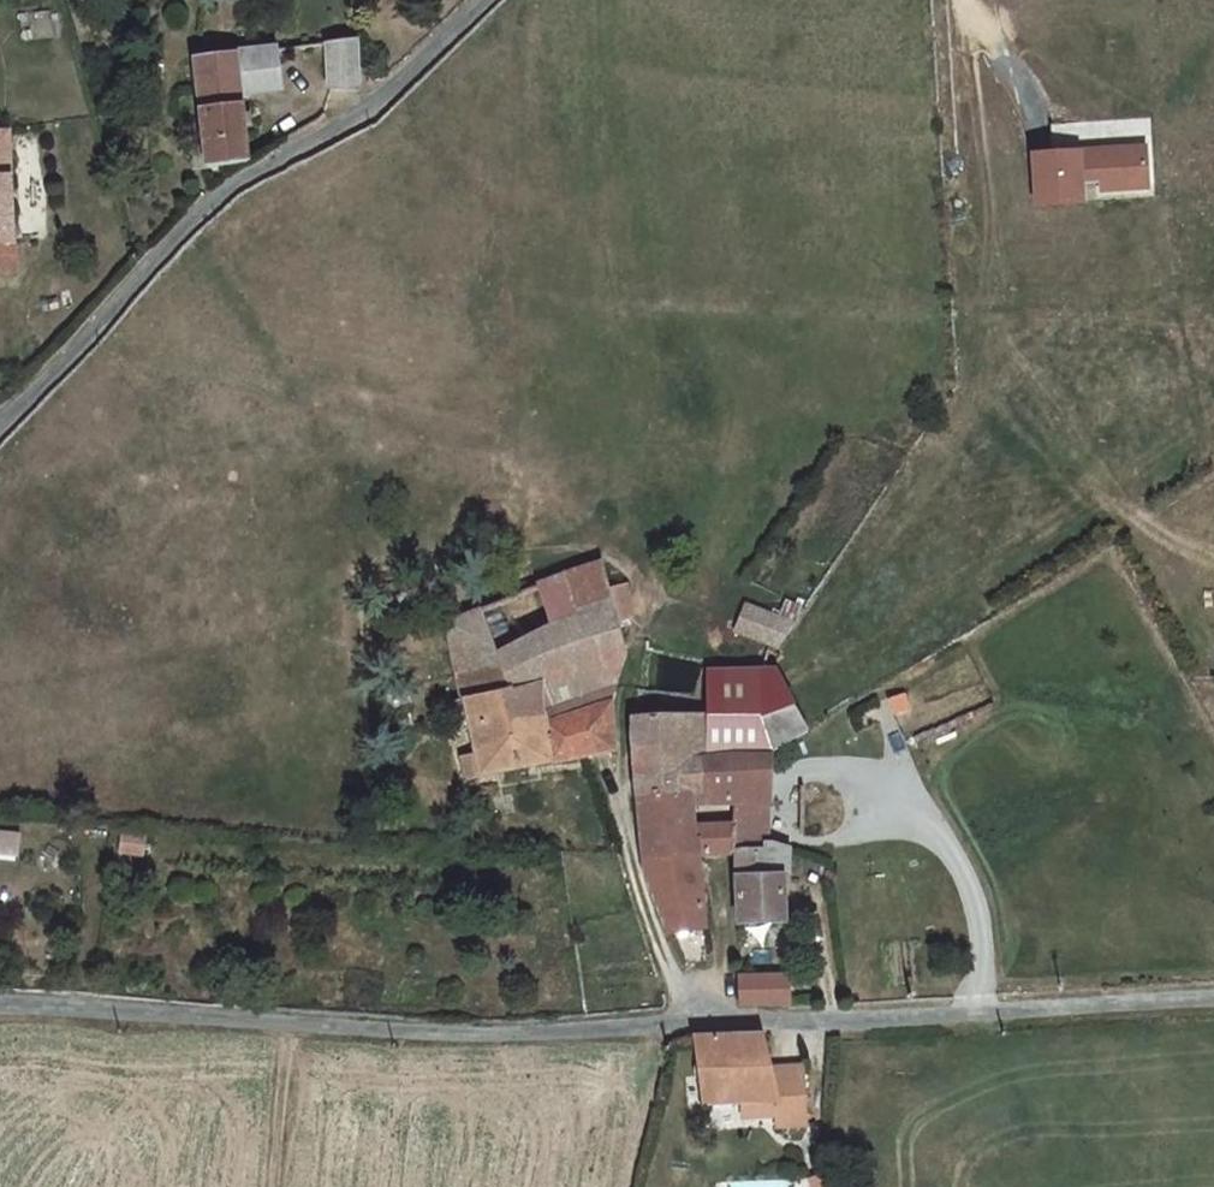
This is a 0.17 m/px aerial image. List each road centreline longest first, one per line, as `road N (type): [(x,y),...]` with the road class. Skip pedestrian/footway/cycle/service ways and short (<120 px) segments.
road 1 (unclassified): [(686,1021),(606,1035),(0,1010)]
road 2 (unclassified): [(475,0),(375,111),(231,184),(0,420)]
road 3 (unclassified): [(1213,1000),(817,1023),(686,1021)]
road 4 (unclassified): [(632,695),(627,799),(686,1021)]

